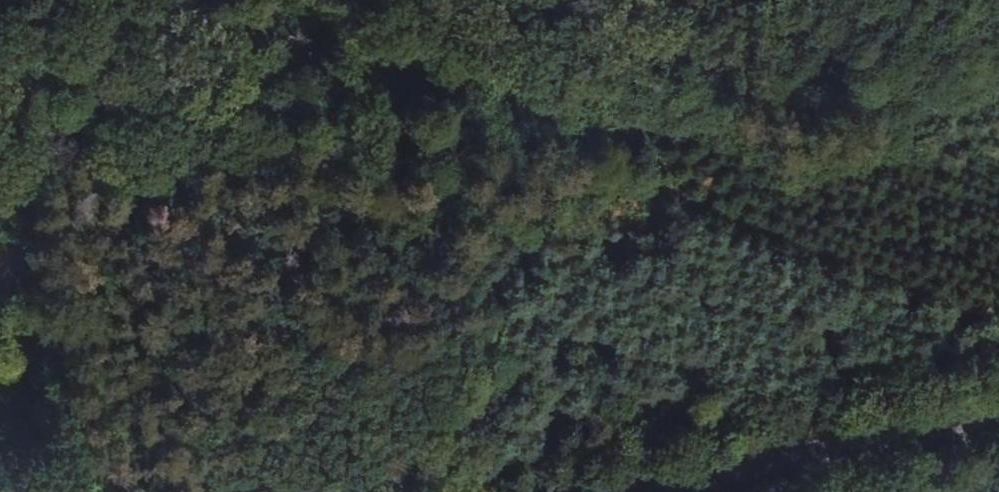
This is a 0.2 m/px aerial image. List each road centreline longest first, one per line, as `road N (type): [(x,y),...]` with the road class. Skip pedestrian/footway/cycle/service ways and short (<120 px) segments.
road 1 (track): [(698,0),(629,31),(519,56),(221,68)]
road 2 (tertiary): [(998,410),(639,491)]
road 3 (track): [(221,68),(108,84),(0,82)]

